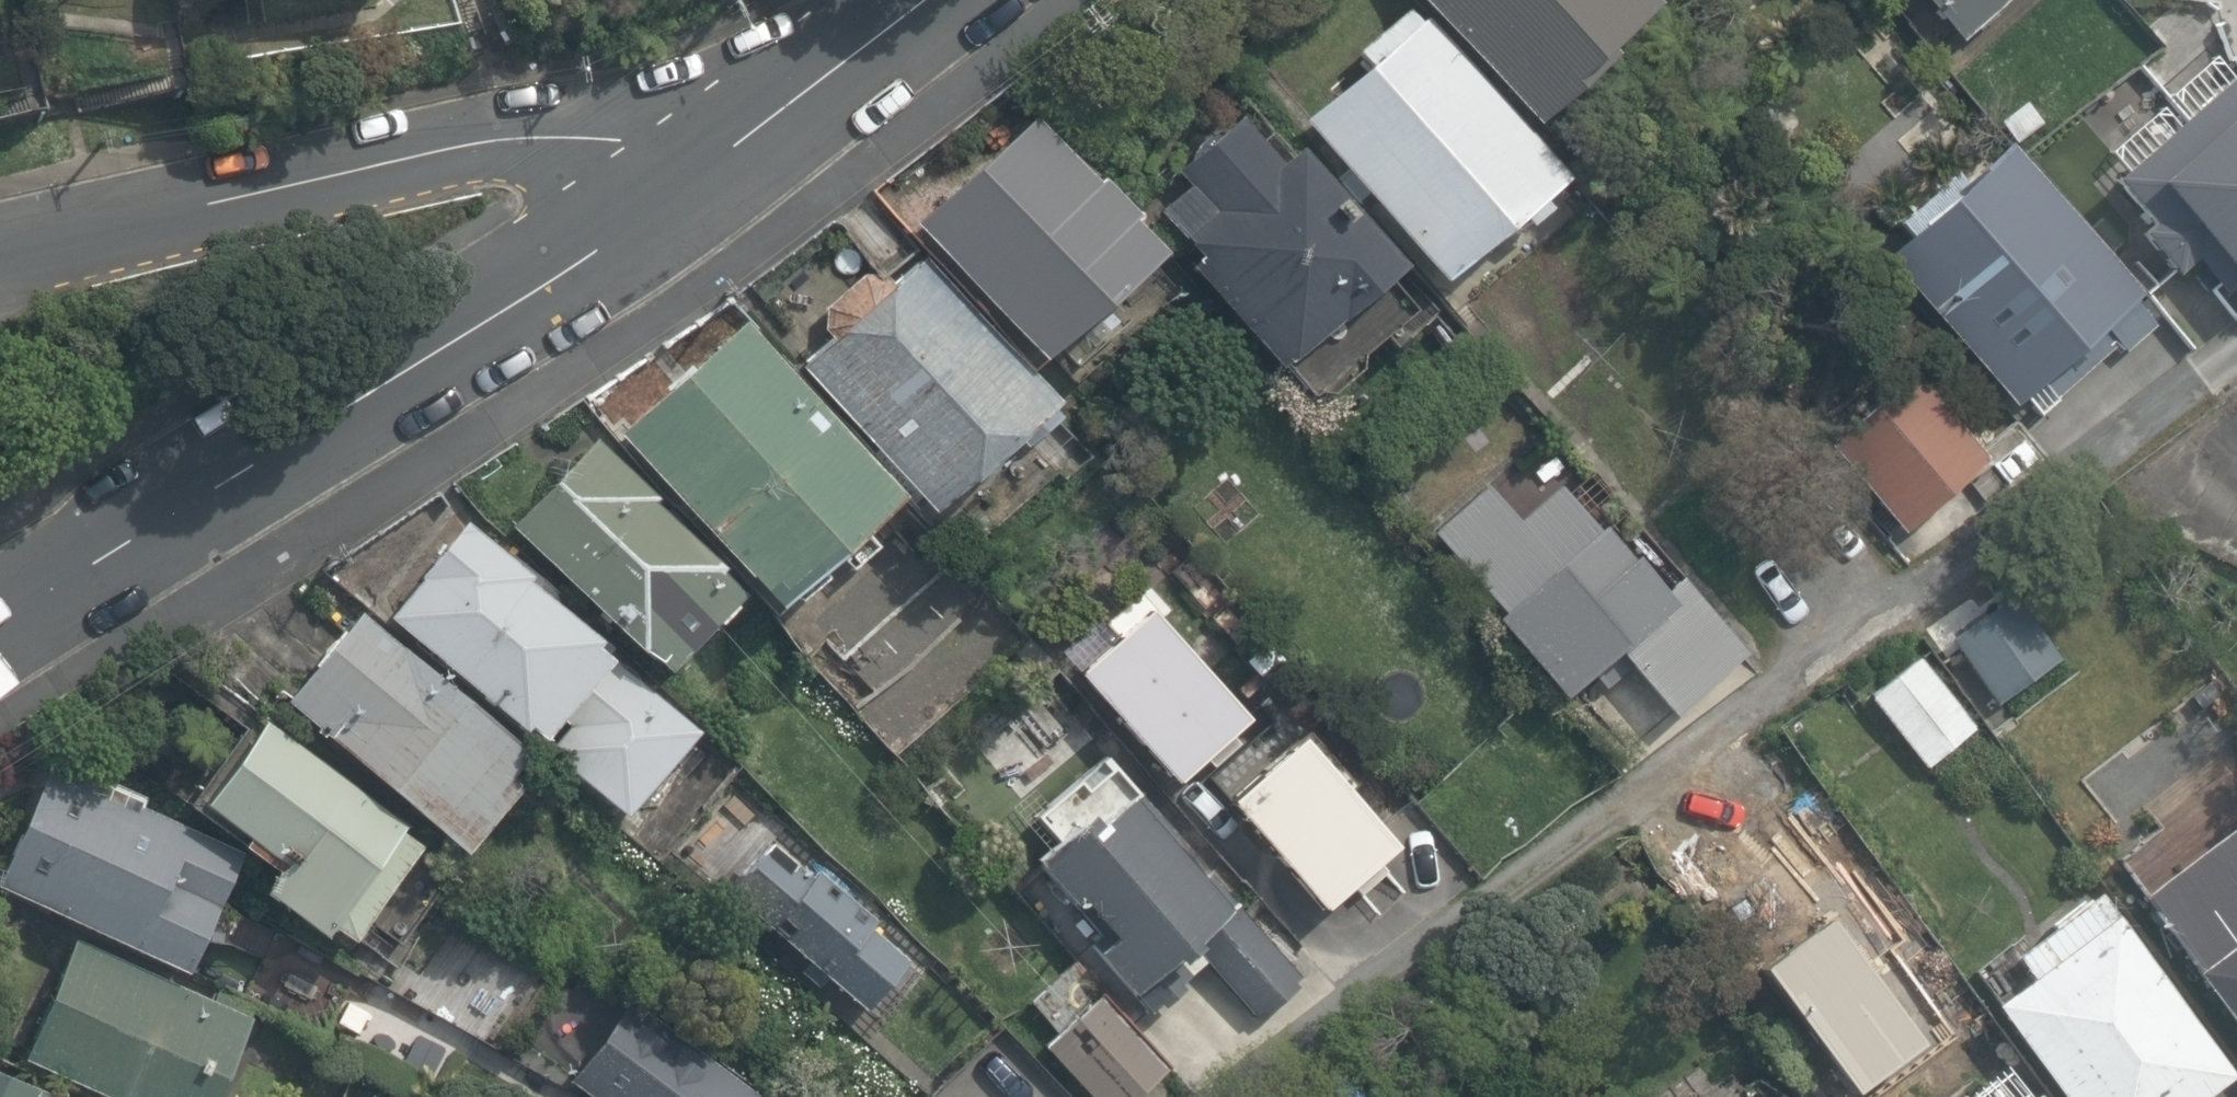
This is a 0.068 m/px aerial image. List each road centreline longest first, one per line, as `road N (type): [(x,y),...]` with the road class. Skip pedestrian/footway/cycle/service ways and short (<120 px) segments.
road 1 (tertiary): [(673,178),(470,326),(0,629)]
road 2 (residential): [(0,259),(470,144),(612,141),(653,158),(673,178)]
road 3 (tertiary): [(930,0),(673,178)]

